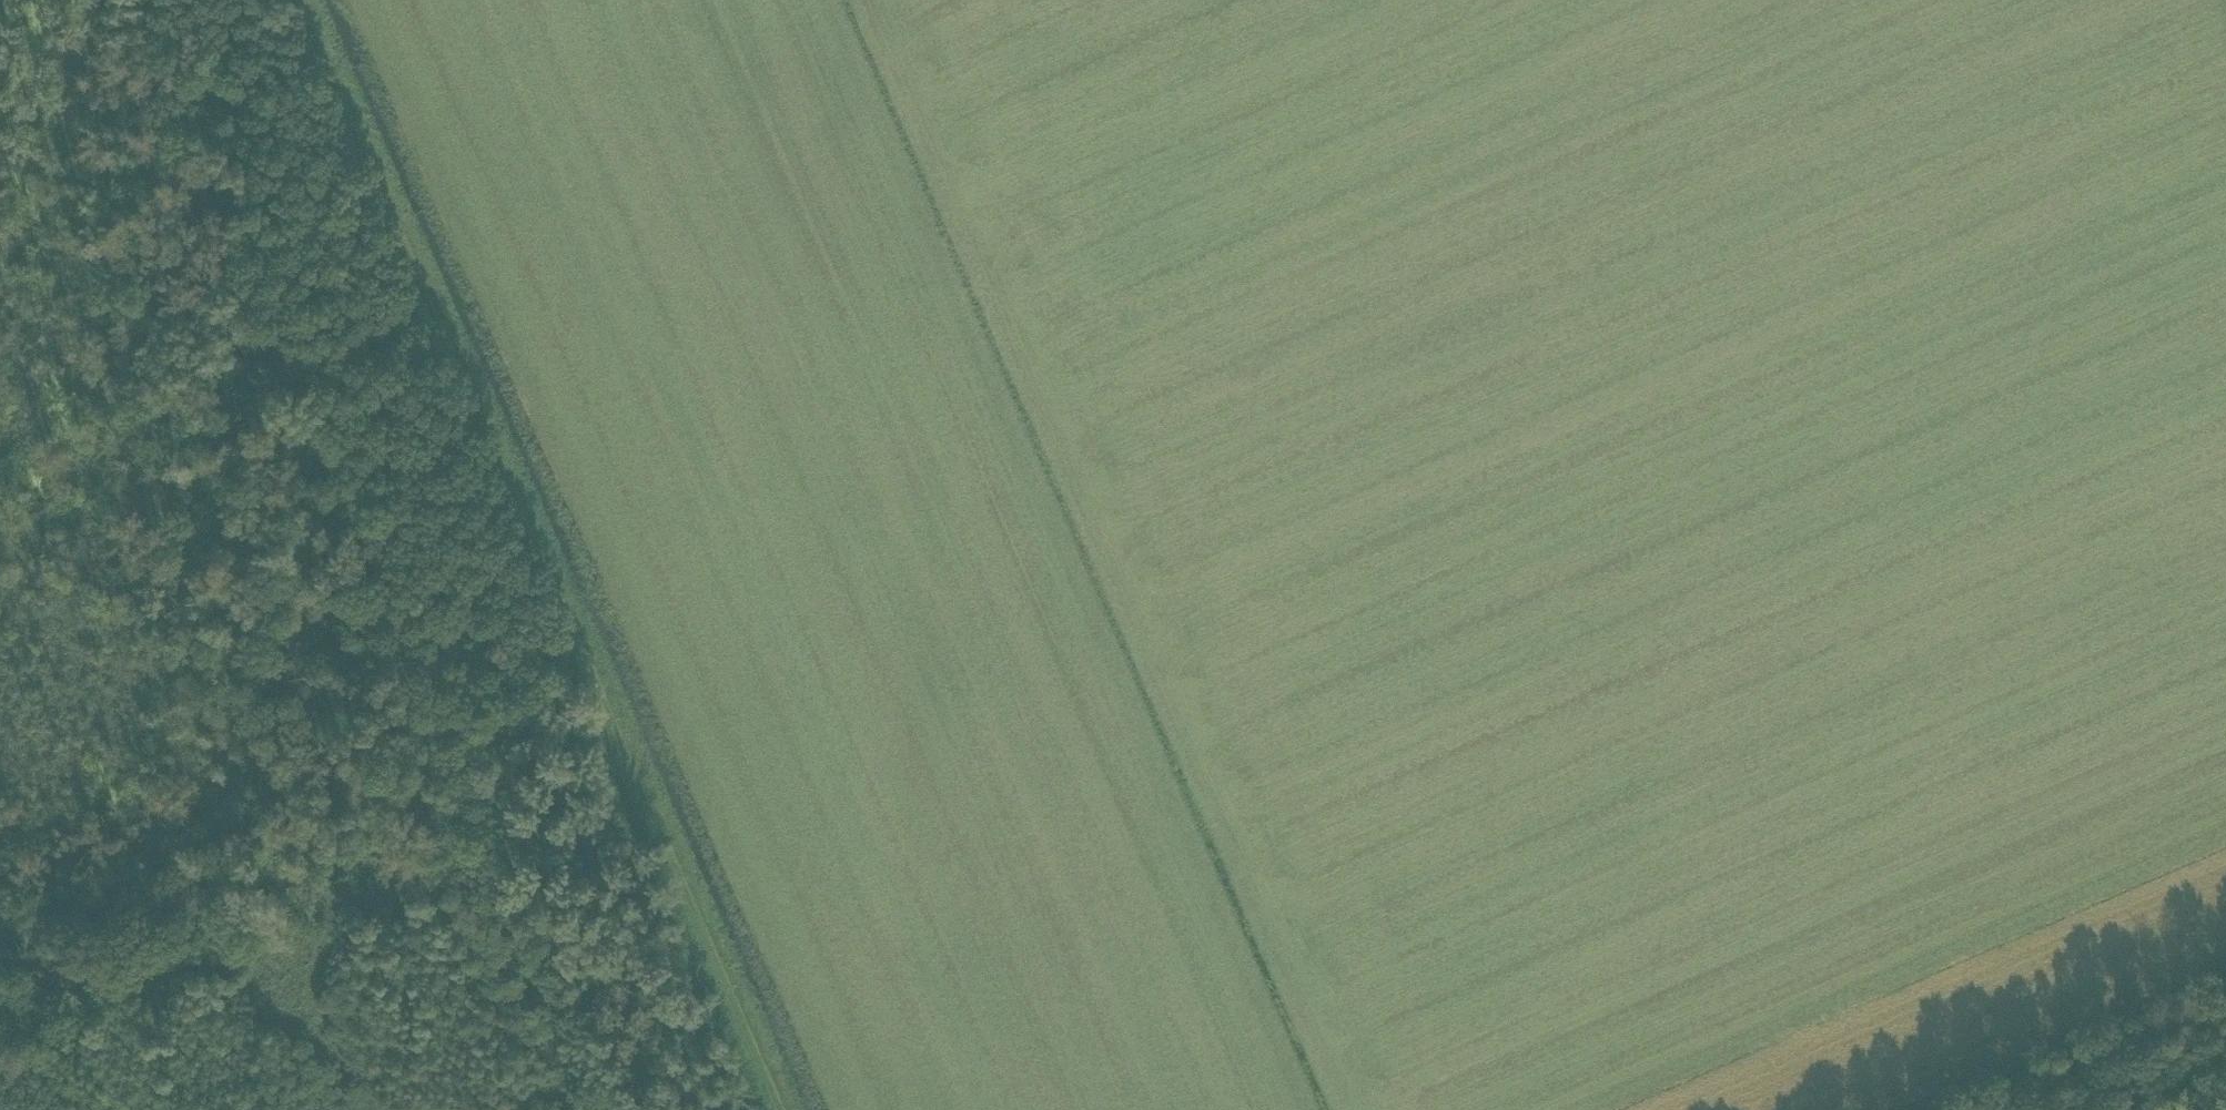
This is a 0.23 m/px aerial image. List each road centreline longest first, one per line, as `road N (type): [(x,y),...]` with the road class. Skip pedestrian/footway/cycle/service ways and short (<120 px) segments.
road 1 (track): [(298,0),(782,1109)]

